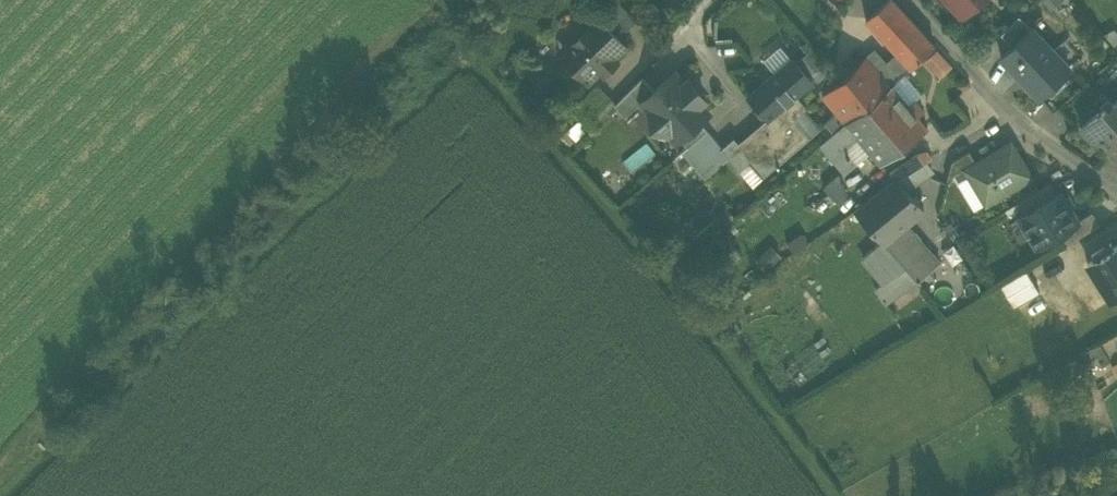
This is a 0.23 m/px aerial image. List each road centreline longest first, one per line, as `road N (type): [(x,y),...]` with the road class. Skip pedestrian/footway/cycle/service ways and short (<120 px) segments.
road 1 (residential): [(1116,193),(1034,136),(908,0)]
road 2 (residential): [(710,0),(682,28),(751,113)]

